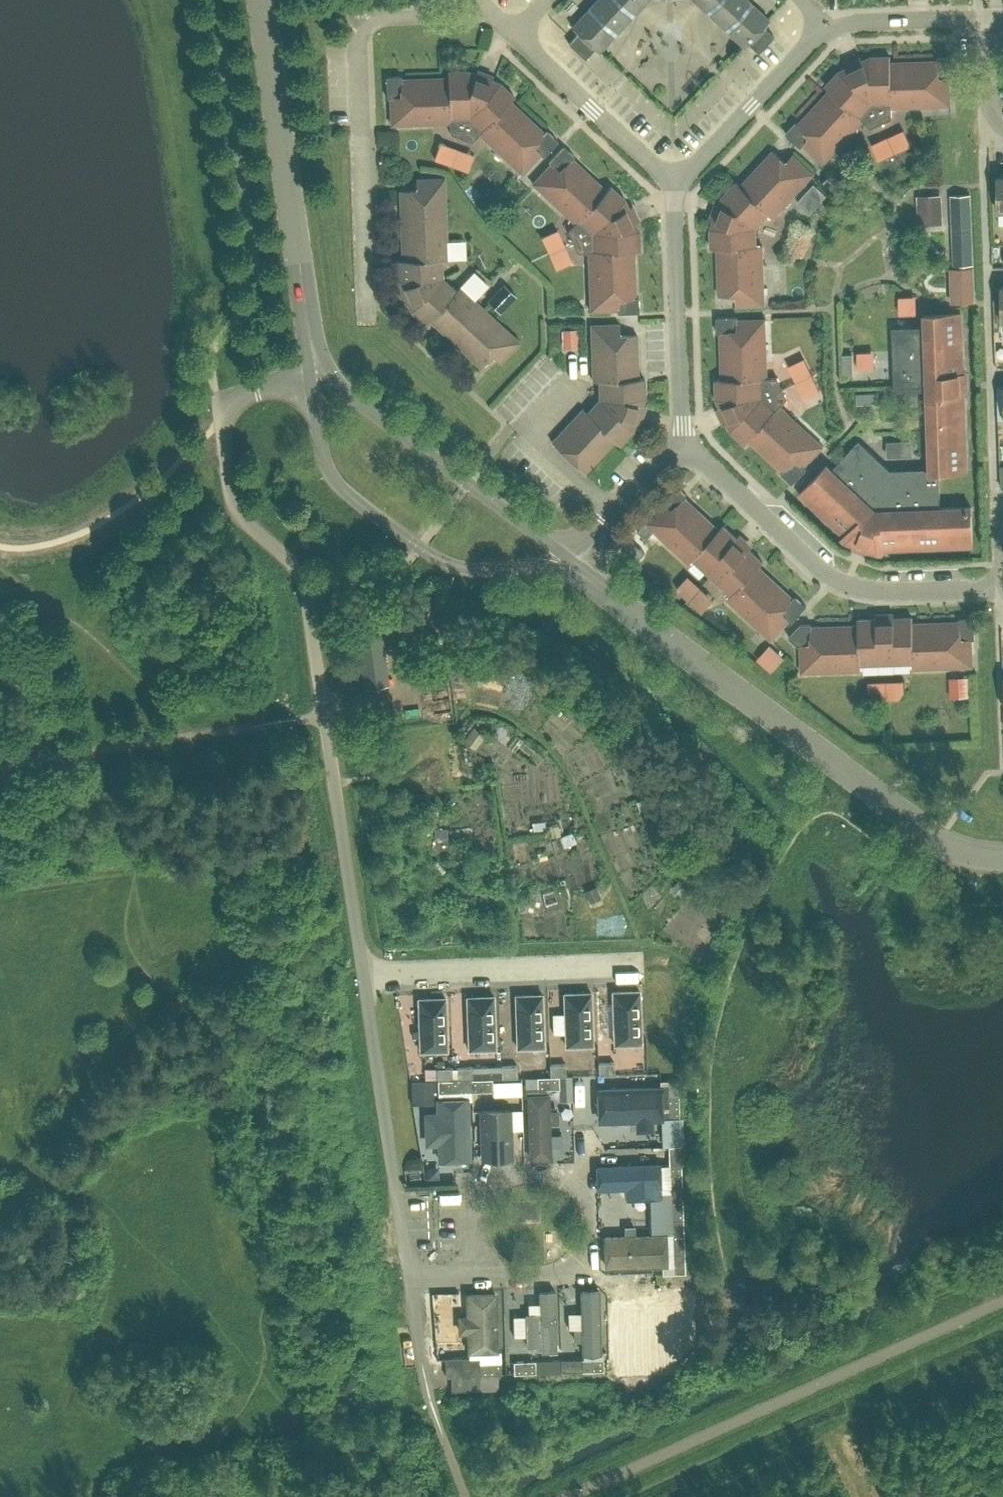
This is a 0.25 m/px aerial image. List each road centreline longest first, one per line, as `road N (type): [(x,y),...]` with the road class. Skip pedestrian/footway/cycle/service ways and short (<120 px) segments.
road 1 (residential): [(314,363),(230,401),(221,420),(232,502),(295,564),(305,587),(365,976)]
road 2 (tertiary): [(1002,859),(973,859),(938,838),(590,581)]
road 3 (residential): [(365,317),(357,37),(369,18),(465,14),(485,4)]
road 4 (tertiary): [(314,363),(331,471),(351,495),(441,561),(480,569),(563,568)]
road 5 (tertiary): [(314,363),(260,0)]
road 6 (residential): [(1000,585),(851,584),(686,447)]
road 7 (tertiary): [(572,558),(314,363)]
road 8 (residential): [(365,976),(408,1280)]
road 9 (residential): [(493,1257),(525,1276),(562,1268),(585,1238),(581,1200),(552,1175),(514,1176),(487,1202),(484,1240)]
road 10 (residential): [(365,976),(640,968)]
road 11 (residential): [(686,447),(675,186)]
road 12 (residential): [(675,186),(513,30)]
road 13 (residential): [(675,186),(827,30)]
road 14 (residential): [(615,510),(524,422),(560,383)]
road 15 (residential): [(827,30),(853,22),(983,16)]
road 16 (residential): [(1002,138),(989,136),(986,121),(983,16)]

